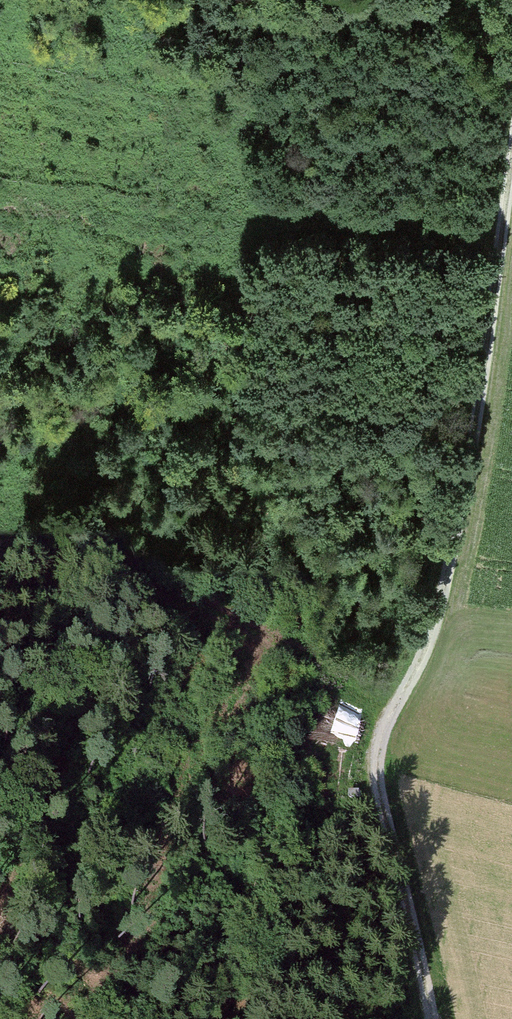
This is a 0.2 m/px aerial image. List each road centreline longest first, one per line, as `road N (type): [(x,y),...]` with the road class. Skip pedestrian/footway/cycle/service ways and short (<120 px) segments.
road 1 (track): [(511,186),(453,588),(433,653),(389,736),(384,770),(433,1018)]
road 2 (track): [(0,170),(507,230)]
road 3 (track): [(0,584),(53,592),(397,720)]

